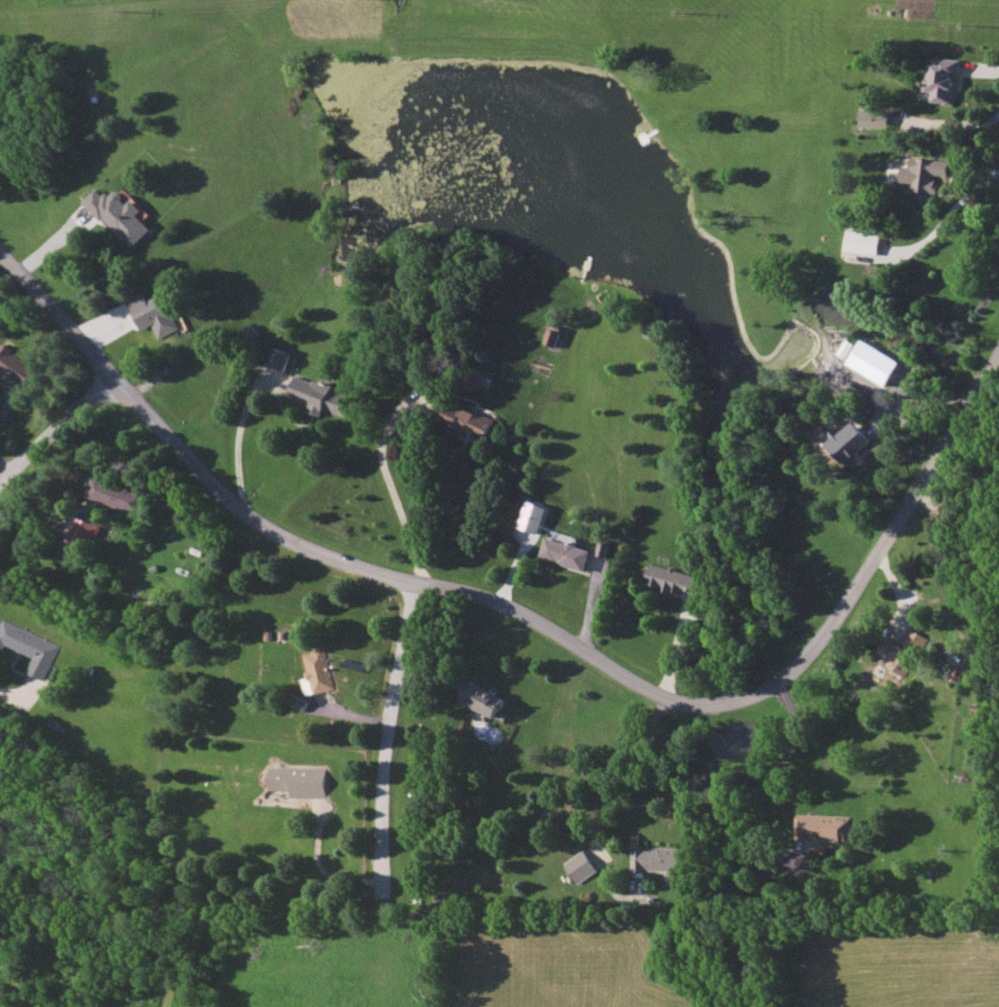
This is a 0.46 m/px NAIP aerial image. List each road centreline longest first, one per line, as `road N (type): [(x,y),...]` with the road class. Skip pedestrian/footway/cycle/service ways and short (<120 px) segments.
road 1 (residential): [(998,360),(921,498),(799,676),(756,698),(687,703),(508,605),(413,585),(253,522),(0,250)]
road 2 (residential): [(413,585),(391,702),(381,894)]
road 3 (residential): [(121,383),(0,488)]

